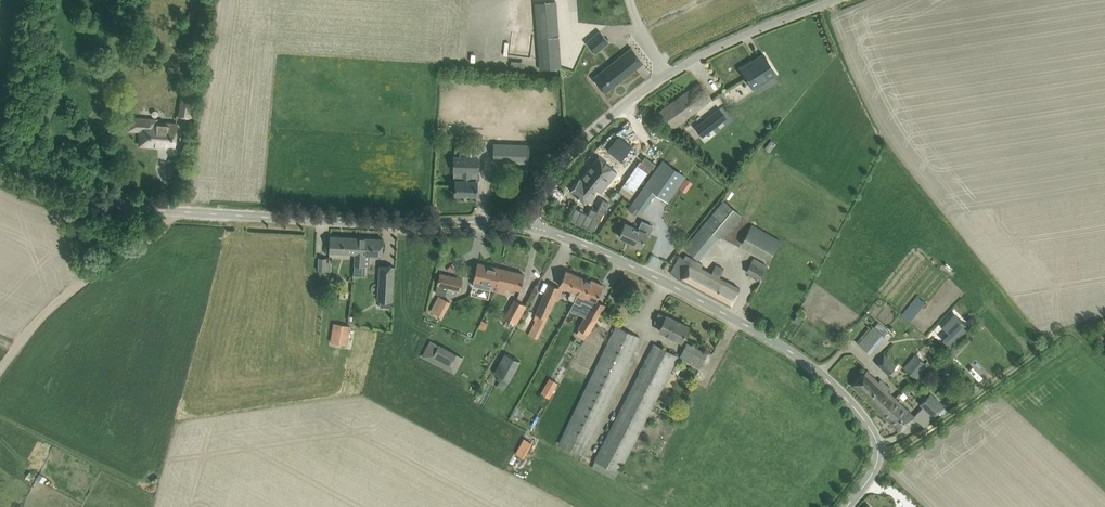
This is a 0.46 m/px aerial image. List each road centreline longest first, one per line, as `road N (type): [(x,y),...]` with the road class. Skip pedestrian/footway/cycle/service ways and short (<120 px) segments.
road 1 (unclassified): [(526,225),(63,200),(0,174)]
road 2 (unclassified): [(878,449),(866,420),(783,344),(675,286),(526,225)]
road 3 (unclassified): [(878,449),(1050,337),(1104,324)]
road 4 (track): [(0,367),(84,275),(180,206)]
road 5 (unclassified): [(526,225),(569,154),(666,75)]
road 6 (unclassified): [(666,75),(750,28),(842,0)]

